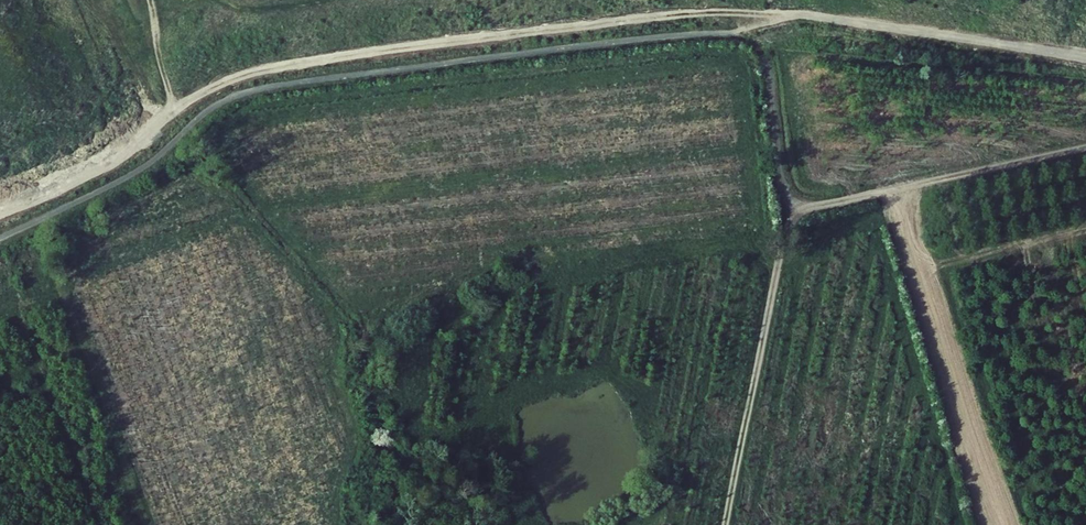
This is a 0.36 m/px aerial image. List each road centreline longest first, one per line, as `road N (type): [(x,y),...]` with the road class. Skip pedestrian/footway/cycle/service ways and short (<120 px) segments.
road 1 (residential): [(790,199),(757,58),(728,37),(695,34),(245,94),(202,118),(142,170),(0,238)]
road 2 (track): [(803,15),(696,11),(256,71),(175,109),(117,161),(0,214)]
road 3 (track): [(717,35),(803,15),(1085,56)]
road 4 (residential): [(725,524),(790,199)]
road 5 (residential): [(1085,147),(826,205),(790,199)]
road 6 (track): [(140,524),(50,263)]

